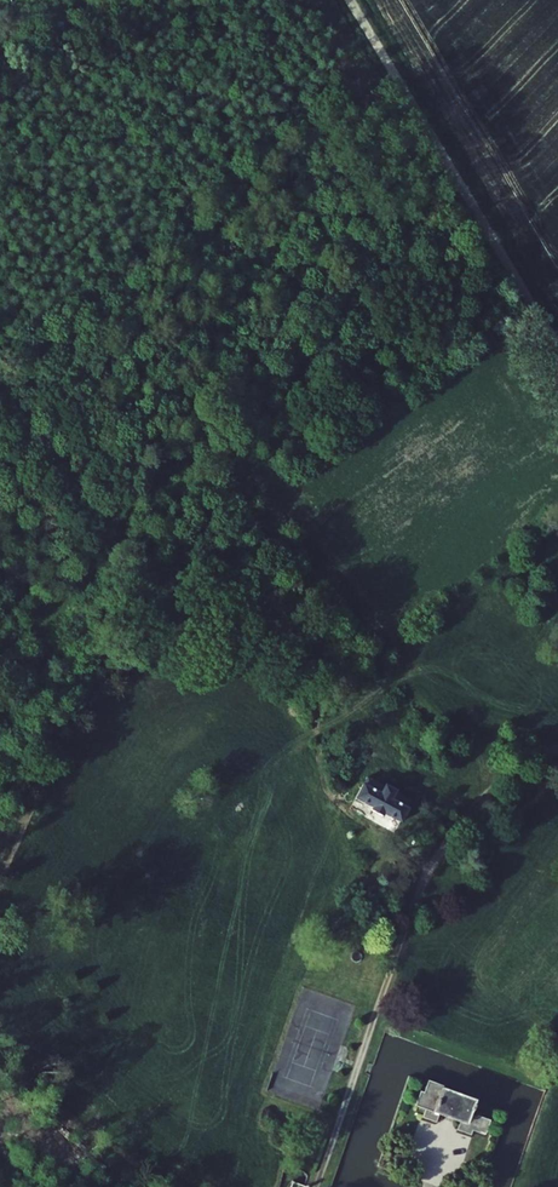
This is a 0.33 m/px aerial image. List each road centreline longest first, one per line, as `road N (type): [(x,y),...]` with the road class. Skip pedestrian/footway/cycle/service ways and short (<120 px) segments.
road 1 (unclassified): [(557,348),(350,0)]

